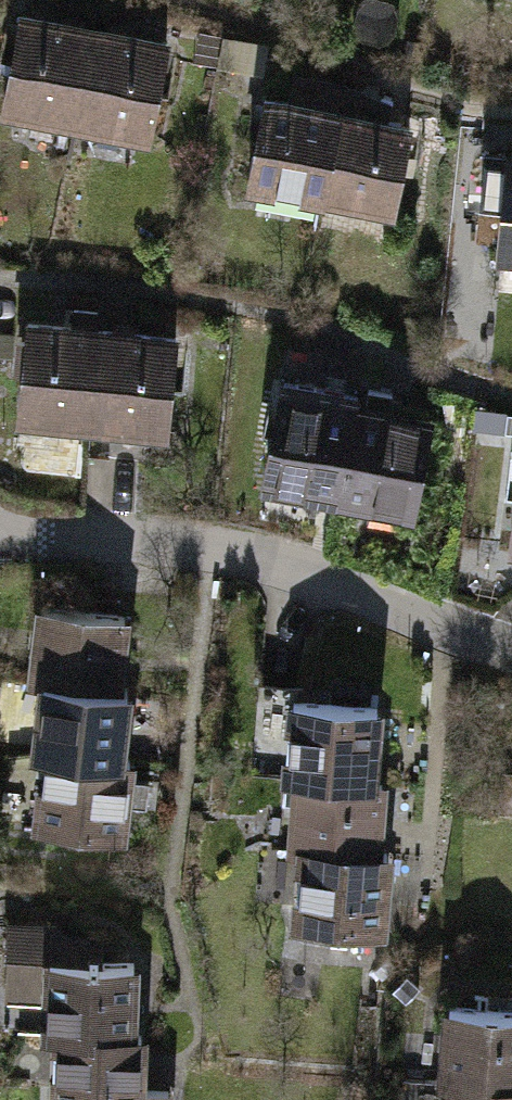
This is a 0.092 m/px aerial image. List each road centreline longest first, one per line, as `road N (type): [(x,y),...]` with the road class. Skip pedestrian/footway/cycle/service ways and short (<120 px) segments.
road 1 (residential): [(511,656),(253,561),(132,541),(0,532)]

